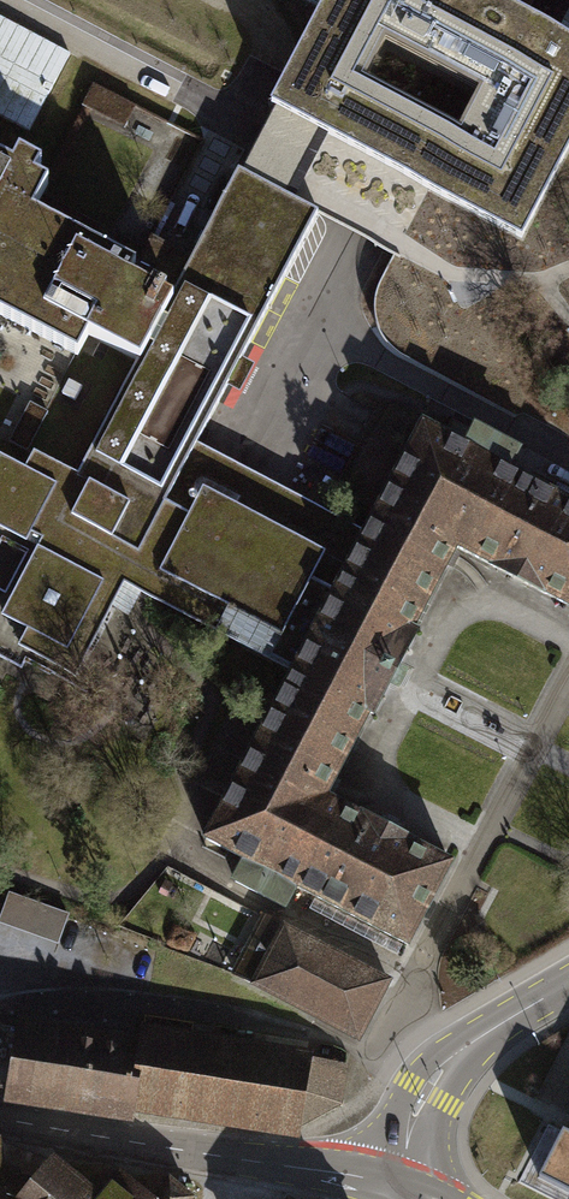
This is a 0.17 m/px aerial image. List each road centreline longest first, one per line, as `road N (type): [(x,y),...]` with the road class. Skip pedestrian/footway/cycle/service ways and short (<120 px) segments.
road 1 (tertiary): [(0,1118),(397,1182)]
road 2 (secondary): [(397,1182),(400,1150),(445,1065),(568,987)]

